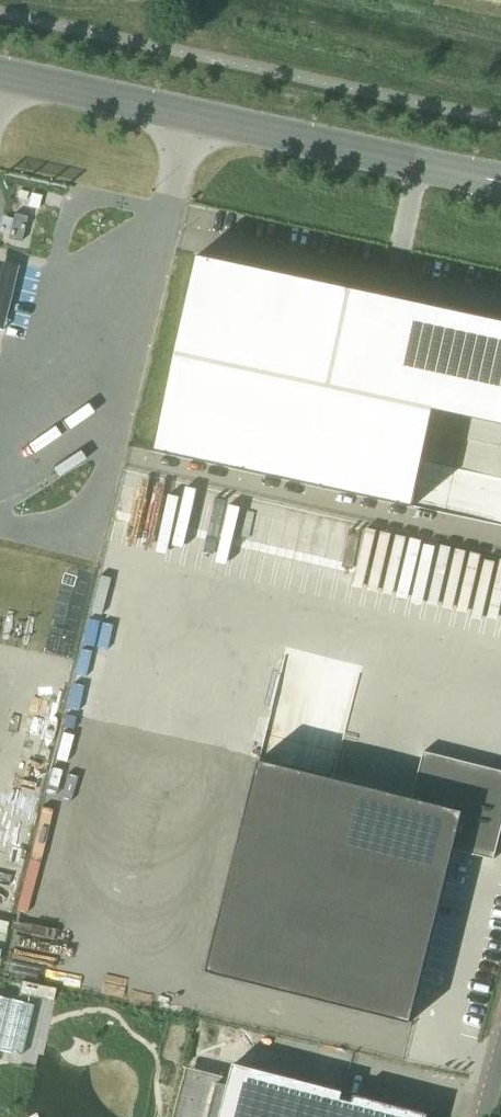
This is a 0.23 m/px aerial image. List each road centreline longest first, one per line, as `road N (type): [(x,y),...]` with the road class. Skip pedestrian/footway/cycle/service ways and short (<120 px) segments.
road 1 (tertiary): [(500,185),(0,74)]

